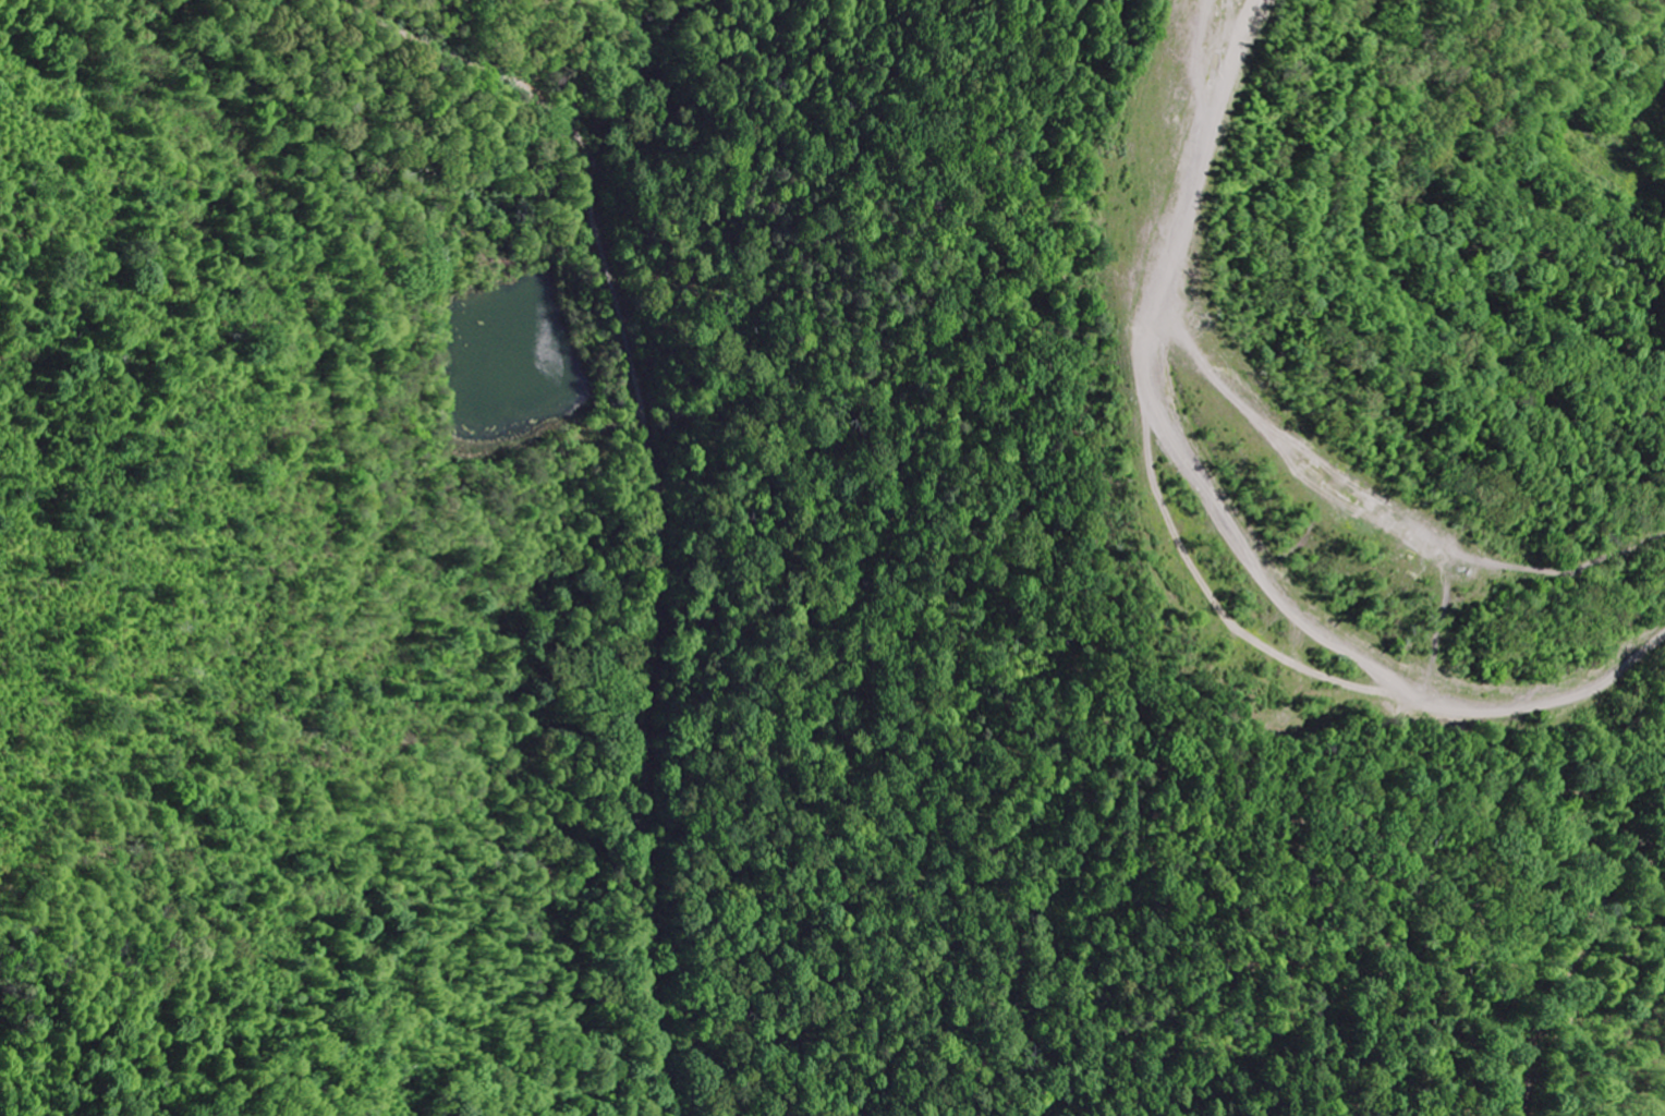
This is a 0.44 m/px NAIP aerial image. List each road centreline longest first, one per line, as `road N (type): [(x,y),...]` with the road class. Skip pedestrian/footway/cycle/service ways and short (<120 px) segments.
road 1 (residential): [(1664,630),(1556,702),(1503,708),(1443,703),(1351,658),(1266,591),(1222,532),(1159,408),(1155,353),(1268,0)]

